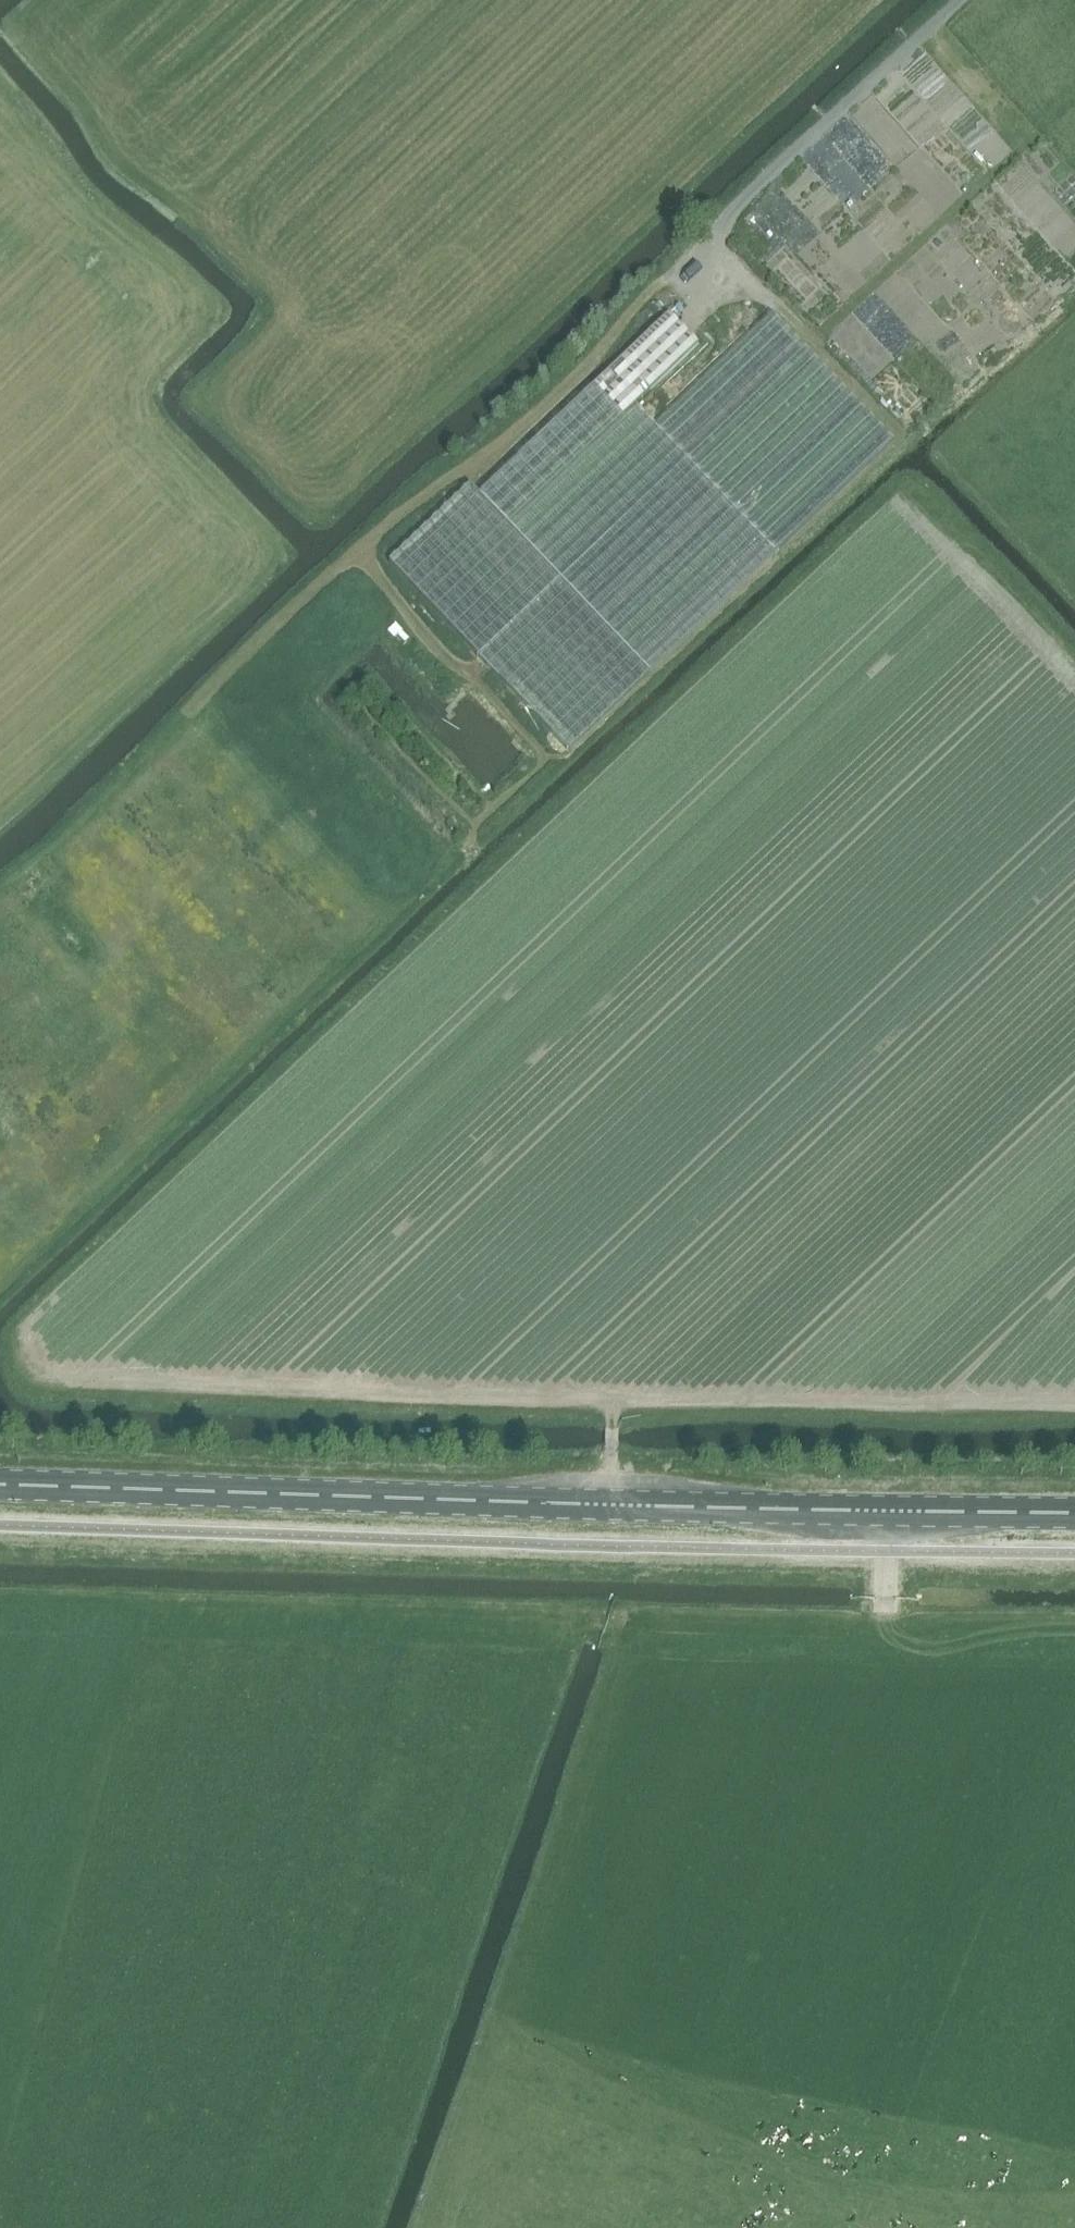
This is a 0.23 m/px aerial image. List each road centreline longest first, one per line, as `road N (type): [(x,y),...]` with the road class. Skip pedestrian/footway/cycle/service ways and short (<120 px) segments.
road 1 (primary): [(1074,1513),(0,1484)]
road 2 (unclassified): [(723,219),(959,0)]

